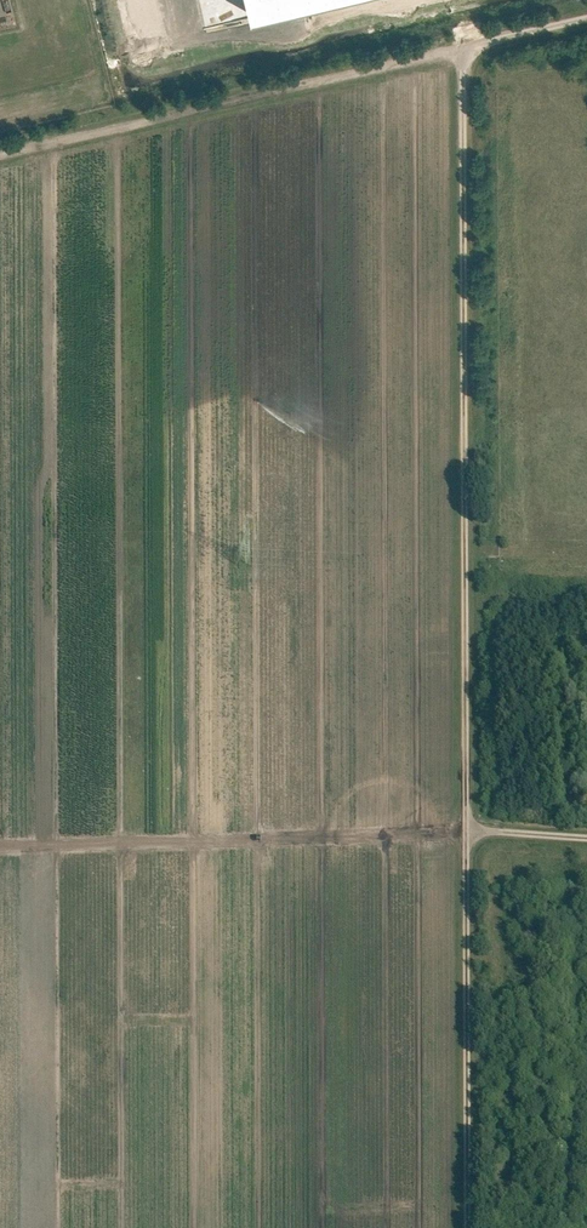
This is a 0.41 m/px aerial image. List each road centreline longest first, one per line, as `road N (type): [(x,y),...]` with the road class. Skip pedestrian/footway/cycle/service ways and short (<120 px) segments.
road 1 (track): [(471,825),(462,47),(586,18)]
road 2 (track): [(462,47),(0,157)]
road 3 (track): [(469,1227),(471,825)]

